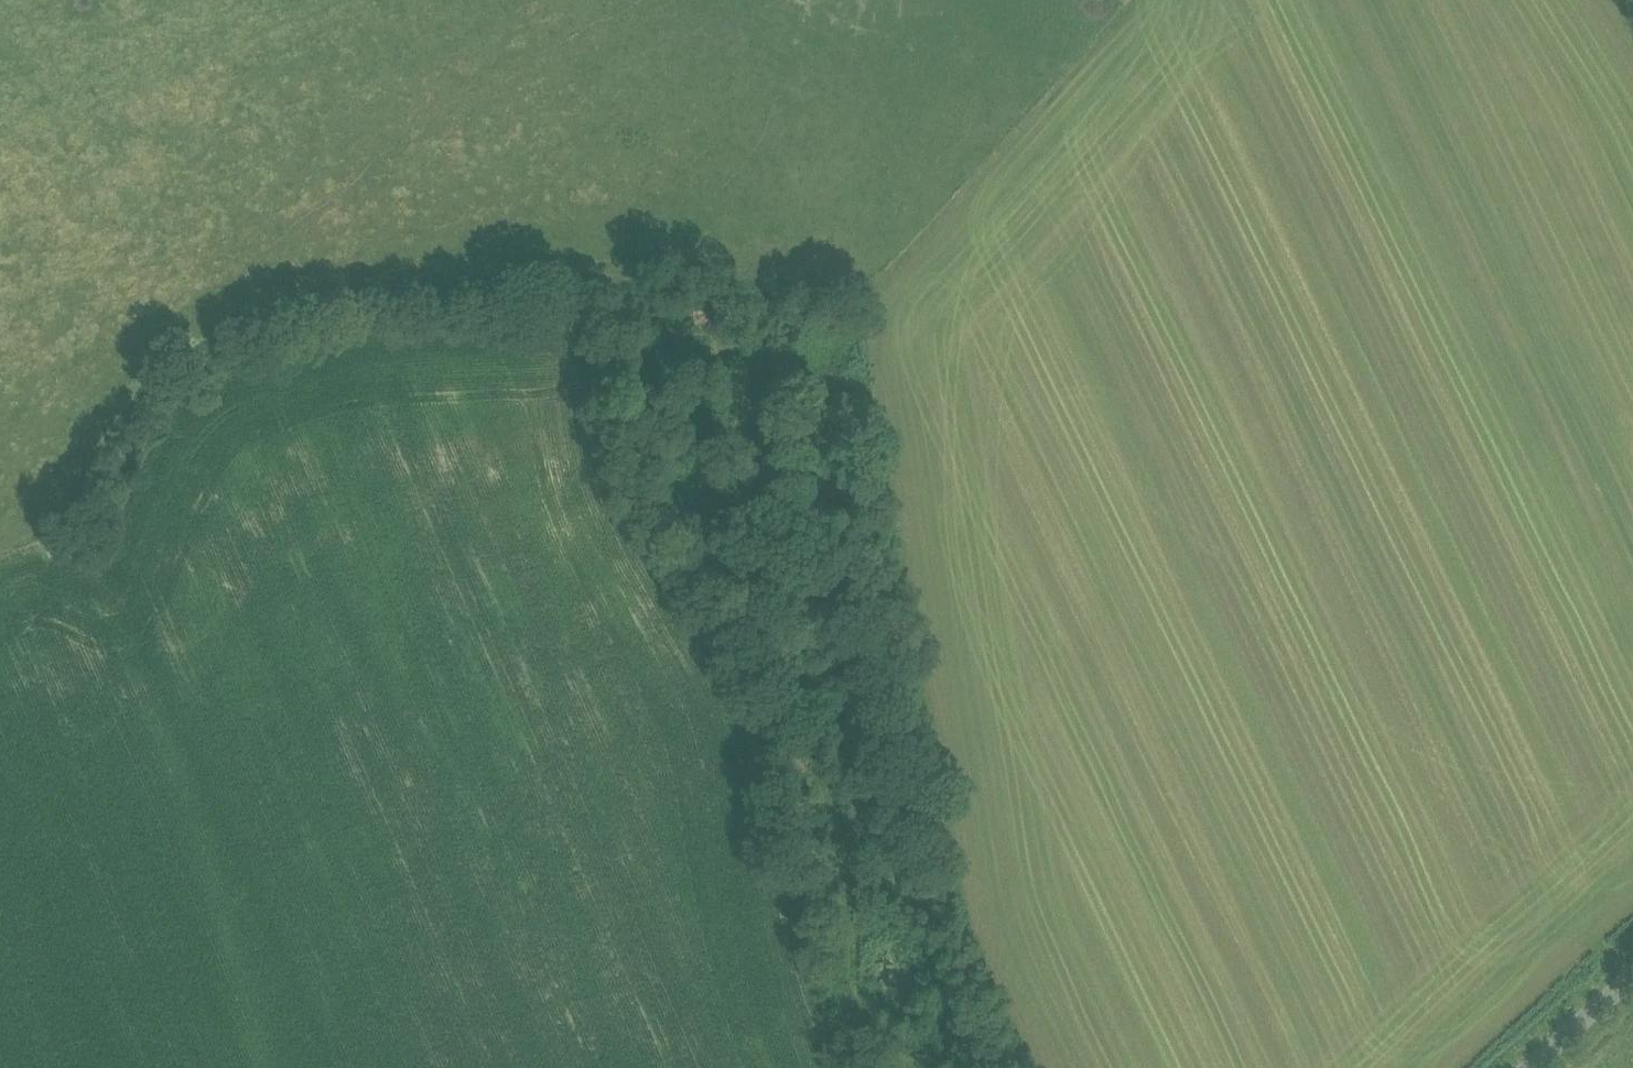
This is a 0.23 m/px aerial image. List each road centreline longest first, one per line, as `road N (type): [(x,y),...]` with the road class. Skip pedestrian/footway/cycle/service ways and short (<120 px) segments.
road 1 (unclassified): [(1531,1067),(1632,972)]

